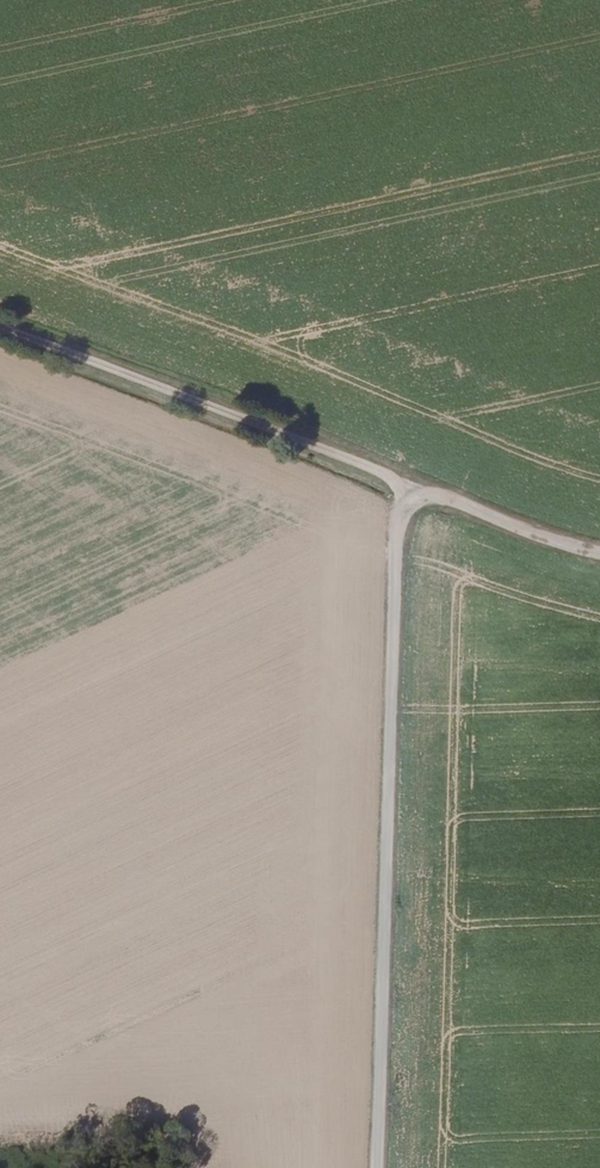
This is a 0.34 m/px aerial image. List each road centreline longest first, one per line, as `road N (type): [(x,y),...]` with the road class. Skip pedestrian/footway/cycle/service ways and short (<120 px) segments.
road 1 (track): [(399,485),(377,1167)]
road 2 (track): [(0,332),(599,555)]

